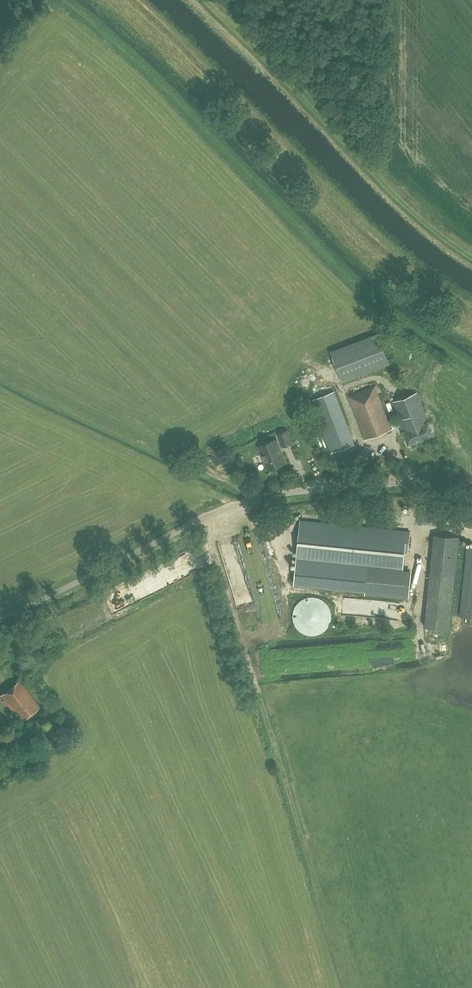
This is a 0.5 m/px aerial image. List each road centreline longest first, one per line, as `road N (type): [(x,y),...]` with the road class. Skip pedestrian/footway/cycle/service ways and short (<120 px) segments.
road 1 (unclassified): [(0,620),(238,504),(409,482)]
road 2 (track): [(206,0),(394,192),(471,255)]

